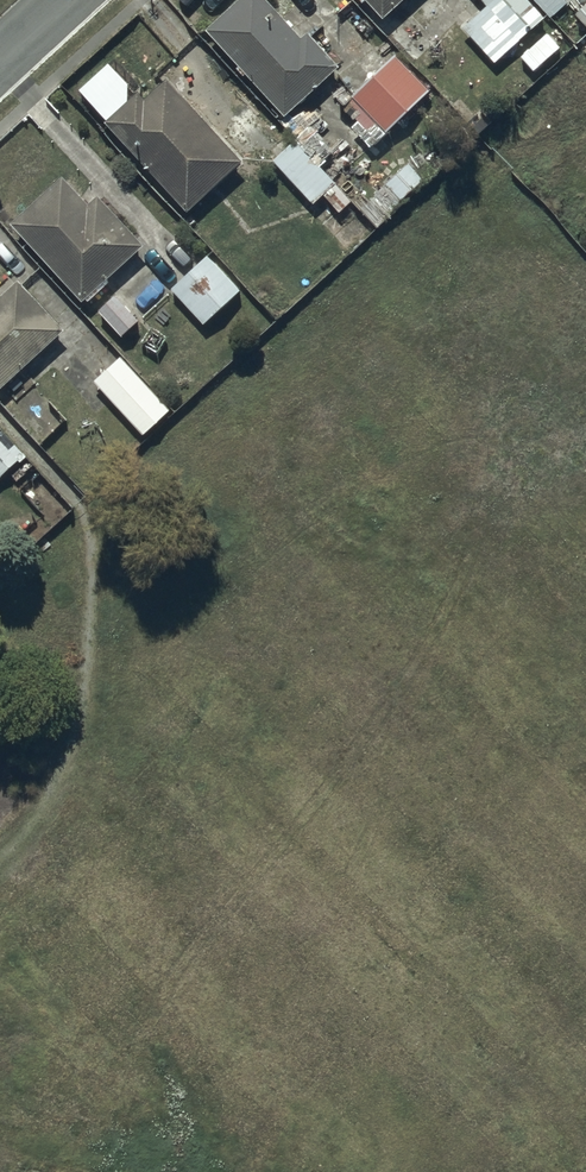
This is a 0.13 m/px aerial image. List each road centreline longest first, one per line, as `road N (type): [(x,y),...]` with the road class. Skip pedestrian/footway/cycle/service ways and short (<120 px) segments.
road 1 (residential): [(585,387),(0,923)]
road 2 (residential): [(0,1042),(122,1171)]
road 3 (residential): [(496,1171),(585,1090)]

